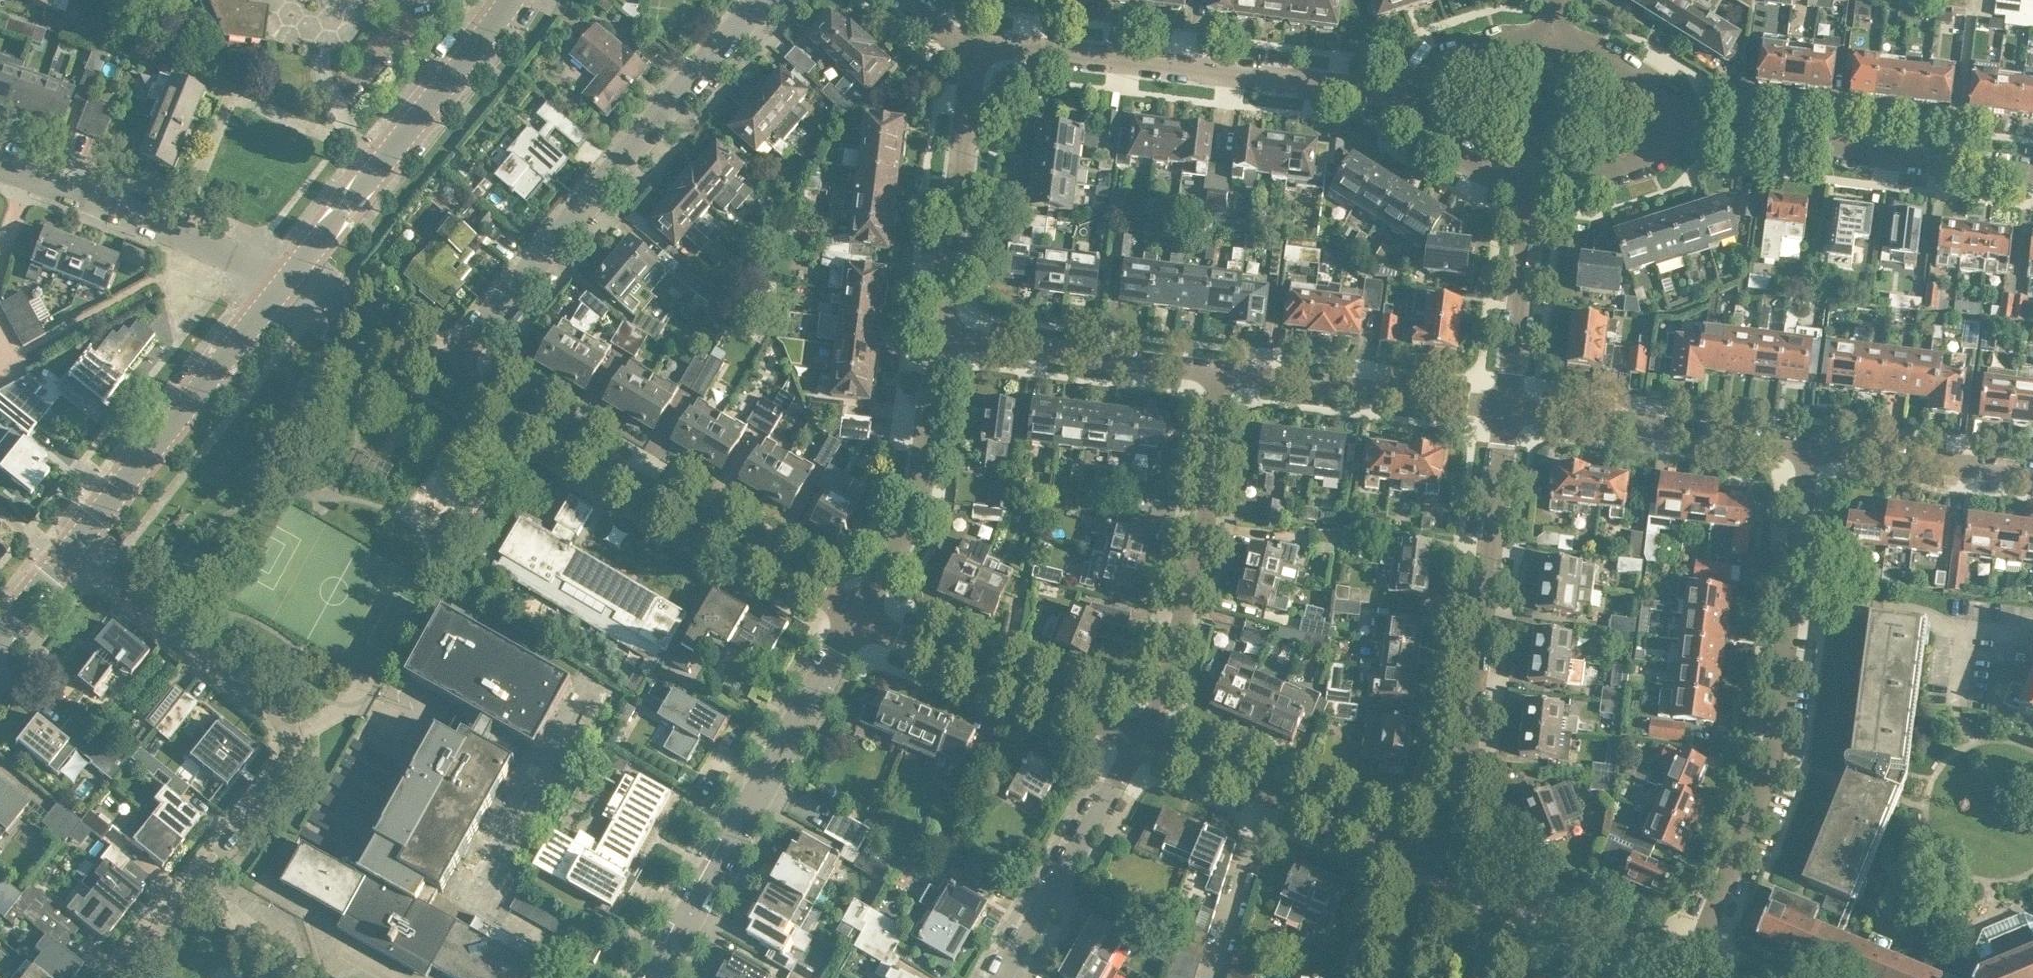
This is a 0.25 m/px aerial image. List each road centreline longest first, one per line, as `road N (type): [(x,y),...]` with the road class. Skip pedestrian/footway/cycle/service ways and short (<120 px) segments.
road 1 (residential): [(1689,969),(1769,775),(1812,446)]
road 2 (residential): [(444,373),(759,0)]
road 3 (residential): [(859,618),(444,373)]
road 4 (residential): [(73,547),(270,703),(285,724),(291,752),(281,779),(195,887)]
road 5 (residential): [(1444,864),(1507,406)]
road 6 (residential): [(1422,95),(974,40)]
road 7 (residential): [(655,977),(859,618)]
road 8 (residential): [(1141,740),(1160,703),(1188,594),(1221,372)]
road 9 (residential): [(2032,174),(1664,125)]
road 10 (unclassified): [(285,283),(514,0)]
road 11 (unclassified): [(73,547),(285,283)]
road 12 (residential): [(1812,446),(1507,406)]
road 13 (residential): [(1141,740),(859,618)]
road 14 (residential): [(285,283),(174,232),(0,169)]
road 15 (residential): [(941,336),(974,40)]
road 16 (residential): [(859,618),(918,496),(941,336)]
road 17 (residential): [(1507,406),(1221,372)]
road 18 (residential): [(1221,372),(941,336)]
road 19 (residential): [(1002,977),(1141,740)]
road 20 (residential): [(1507,406),(1535,179)]
road 21 (residential): [(2032,473),(1812,446)]
road 22 (residential): [(1689,969),(1498,889)]
road 23 (residential): [(1212,977),(1273,793)]
road 24 (residential): [(444,373),(285,283)]
road 25 (residential): [(1422,95),(1421,129),(1431,139),(1485,173),(1535,179)]
road 26 (residential): [(1535,179),(1577,184),(1648,163),(1662,151),(1664,125)]
road 27 (residential): [(1553,46),(1501,39),(1440,60),(1425,74),(1422,95)]
road 28 (residential): [(1664,125),(1658,89),(1595,52),(1553,46)]
road 29 (unclassified): [(307,977),(195,887)]
road 30 (residential): [(1405,848),(1273,793)]
road 31 (residential): [(1273,793),(1141,740)]
road 32 (residential): [(1389,977),(1405,848)]

